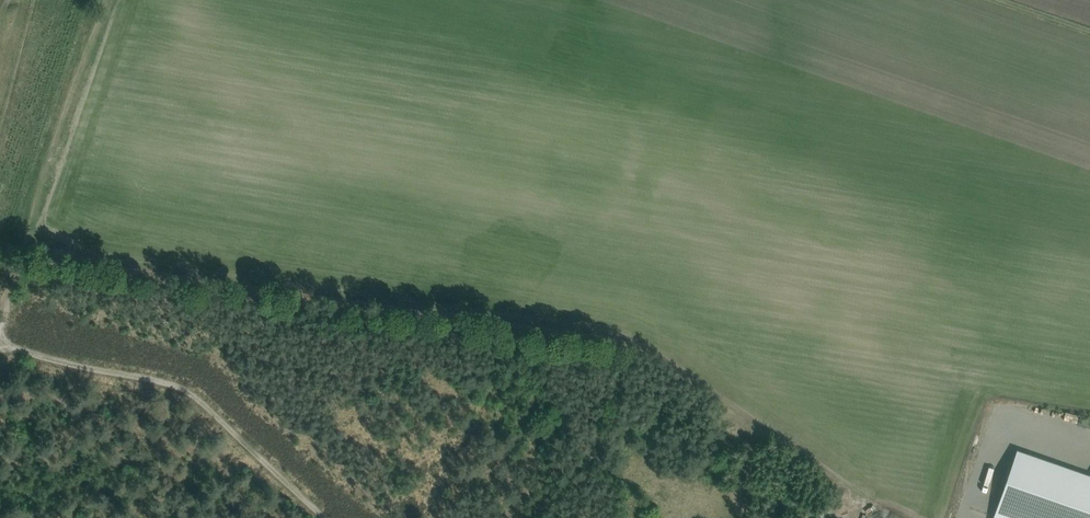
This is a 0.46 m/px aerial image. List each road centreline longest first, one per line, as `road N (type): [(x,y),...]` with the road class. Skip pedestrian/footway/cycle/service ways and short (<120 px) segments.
road 1 (track): [(0,342),(174,381),(326,517)]
road 2 (track): [(0,311),(107,0)]

